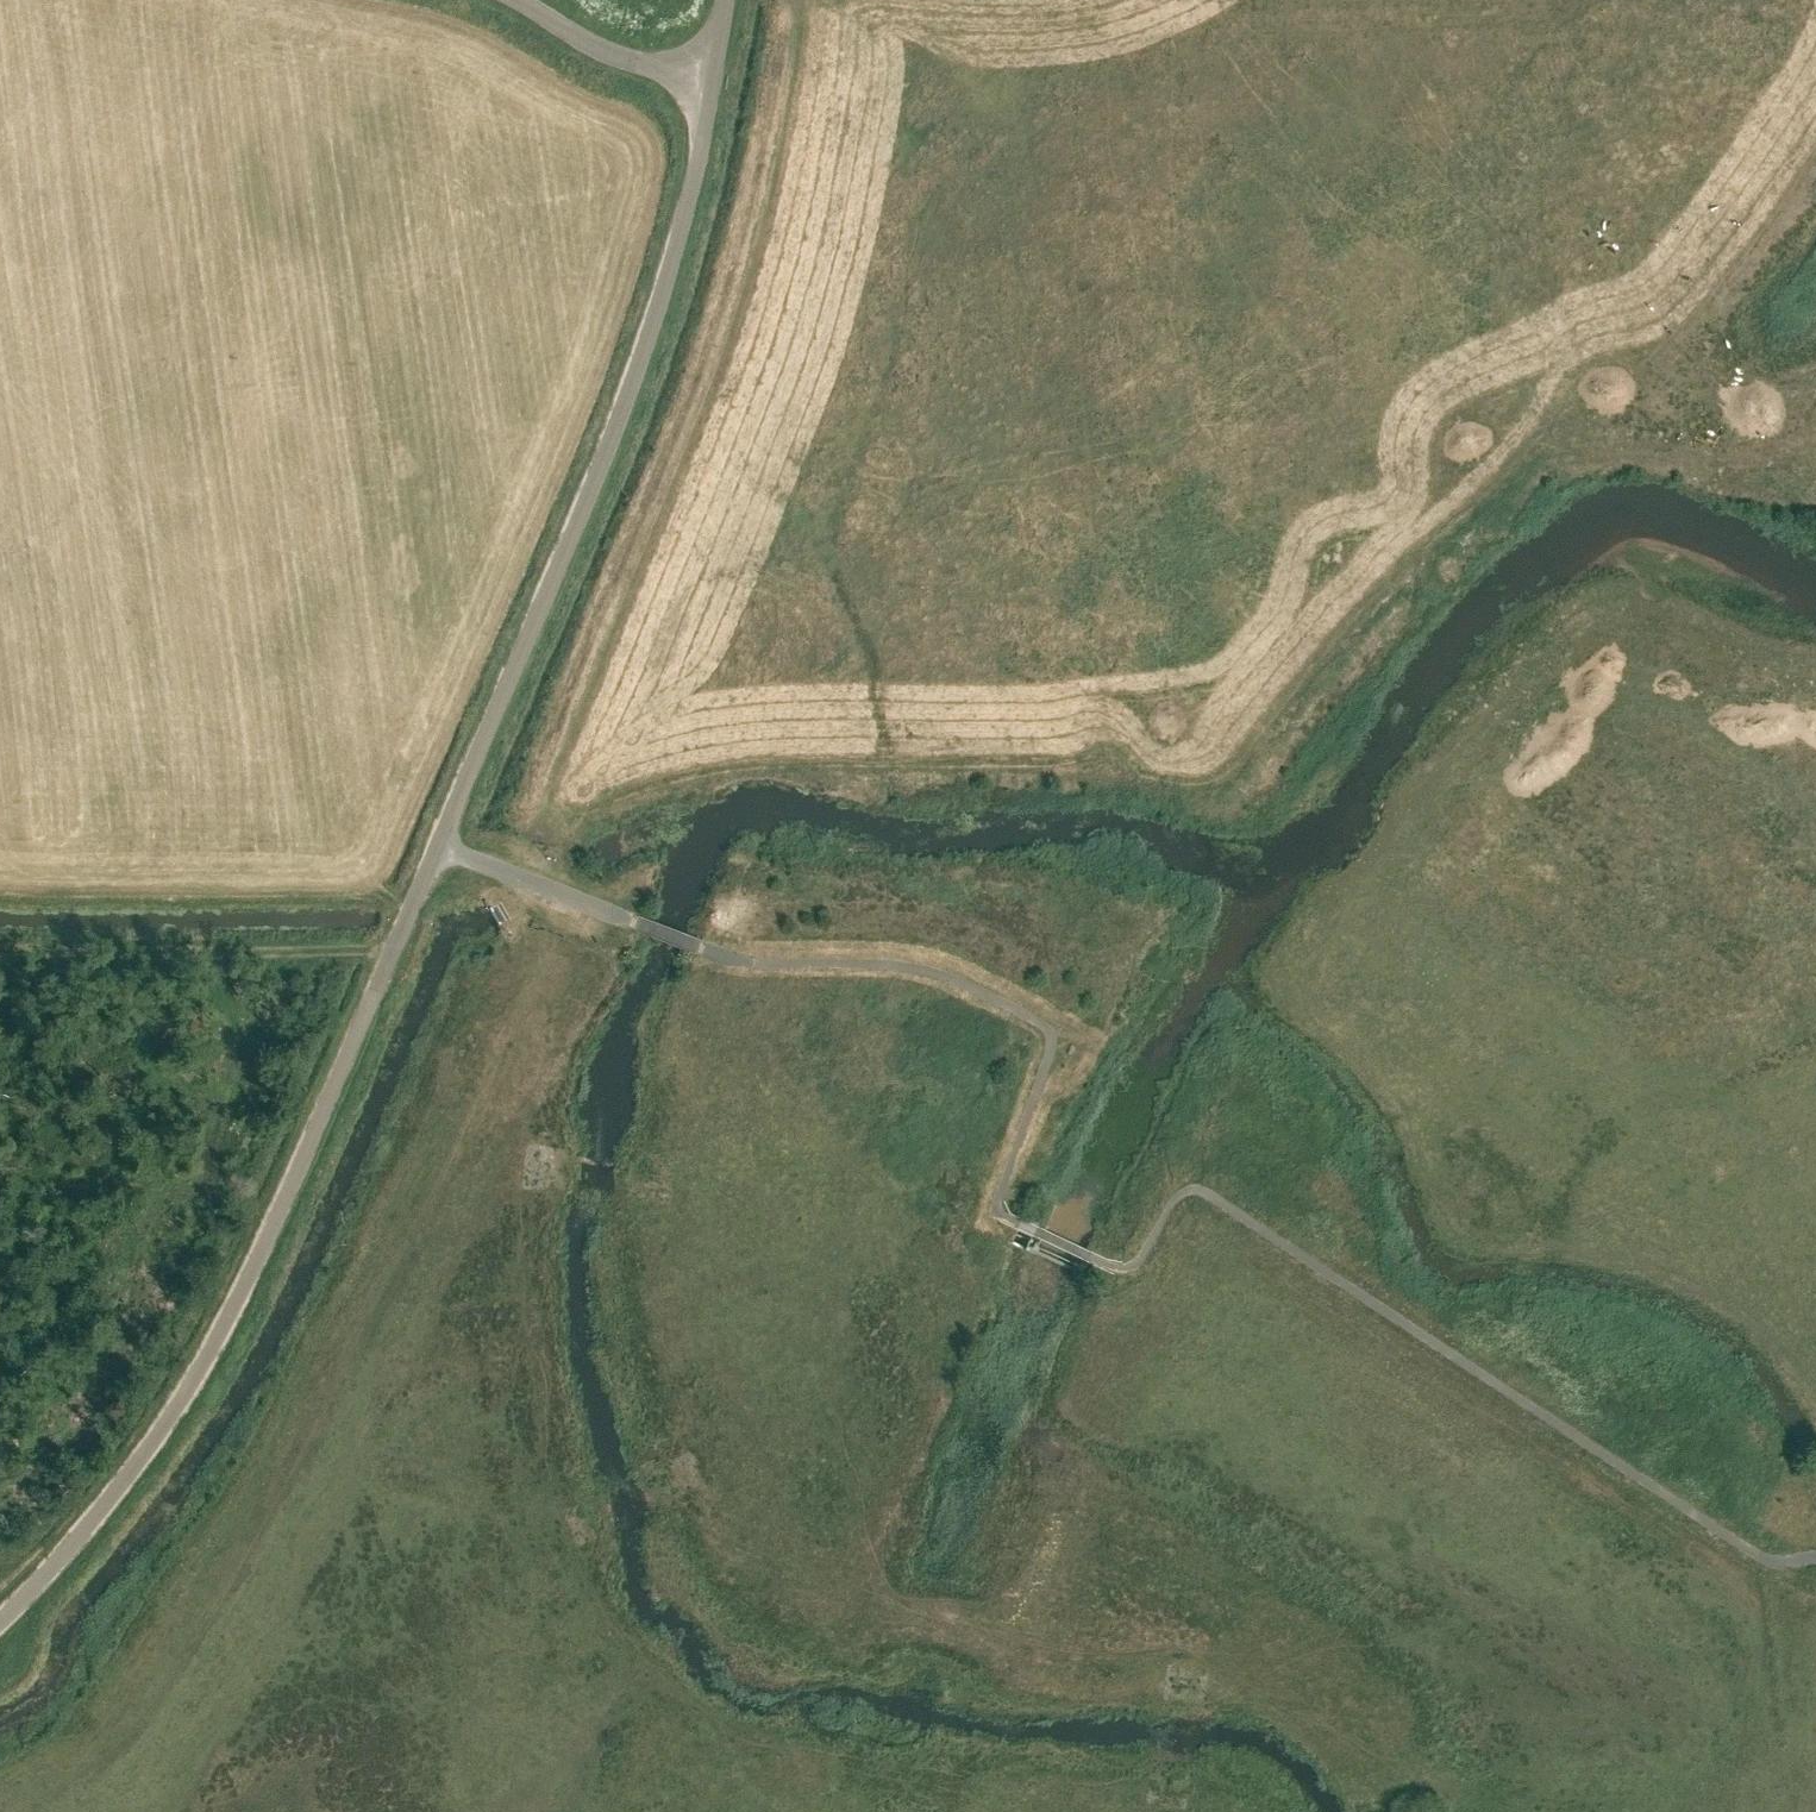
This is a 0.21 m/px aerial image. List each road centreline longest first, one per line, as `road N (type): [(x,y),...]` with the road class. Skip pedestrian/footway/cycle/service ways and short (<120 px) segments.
road 1 (unclassified): [(0,1622),(80,1538),(159,1432),(236,1300),(615,432),(676,252),(712,79)]
road 2 (unclassified): [(712,79),(638,64),(579,40),(518,0)]

